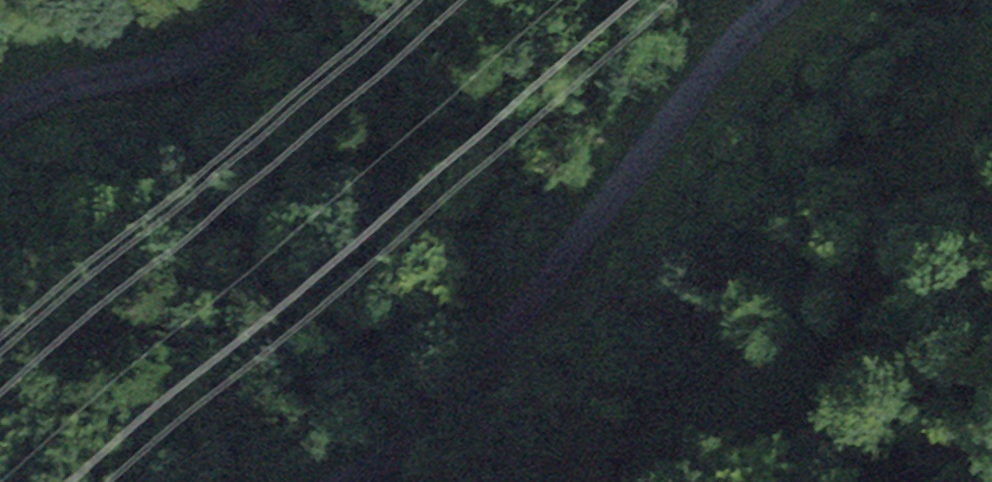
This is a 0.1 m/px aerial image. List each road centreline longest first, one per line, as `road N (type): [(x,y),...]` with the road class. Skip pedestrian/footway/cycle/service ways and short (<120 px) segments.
road 1 (track): [(781,0),(635,155),(483,361),(336,481)]
road 2 (track): [(765,481),(991,66)]
road 3 (track): [(0,106),(178,50),(230,24),(253,0)]

